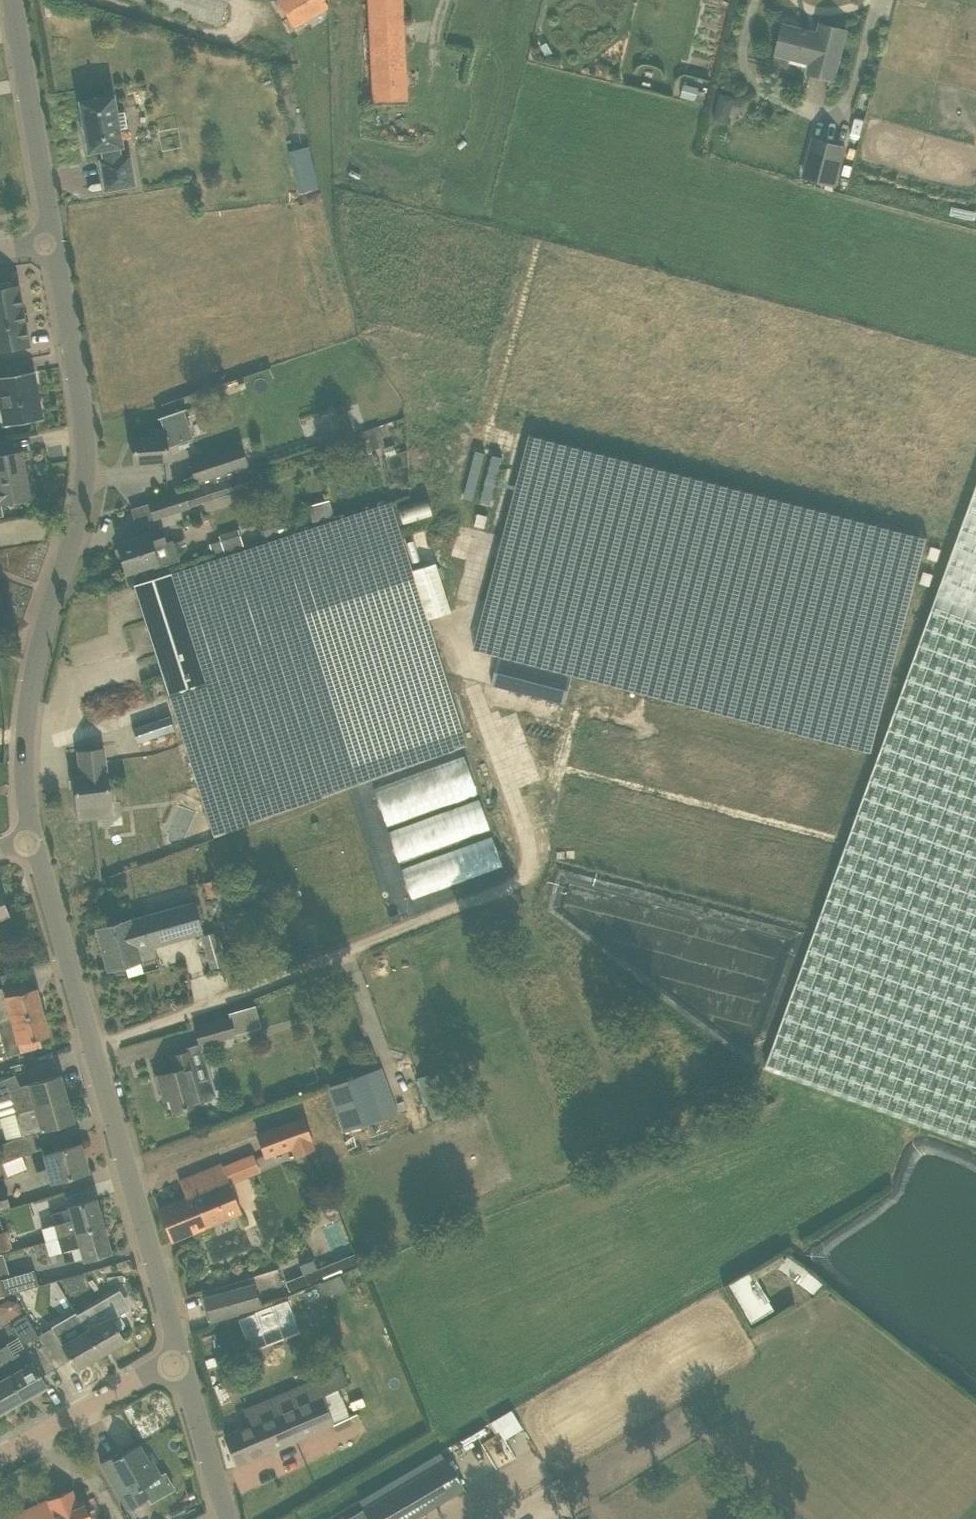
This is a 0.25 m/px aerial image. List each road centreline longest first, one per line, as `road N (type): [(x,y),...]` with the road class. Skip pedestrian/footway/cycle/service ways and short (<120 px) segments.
road 1 (residential): [(97,1044),(535,875),(540,852),(476,688)]
road 2 (unclassified): [(42,837),(25,701),(88,493),(91,430),(60,243)]
road 3 (unclassified): [(172,1360),(97,1044)]
road 4 (unclassified): [(60,243),(5,0)]
road 5 (unclassified): [(97,1044),(42,837)]
road 6 (residential): [(0,1456),(172,1360)]
road 7 (unclassified): [(221,1518),(172,1360)]

